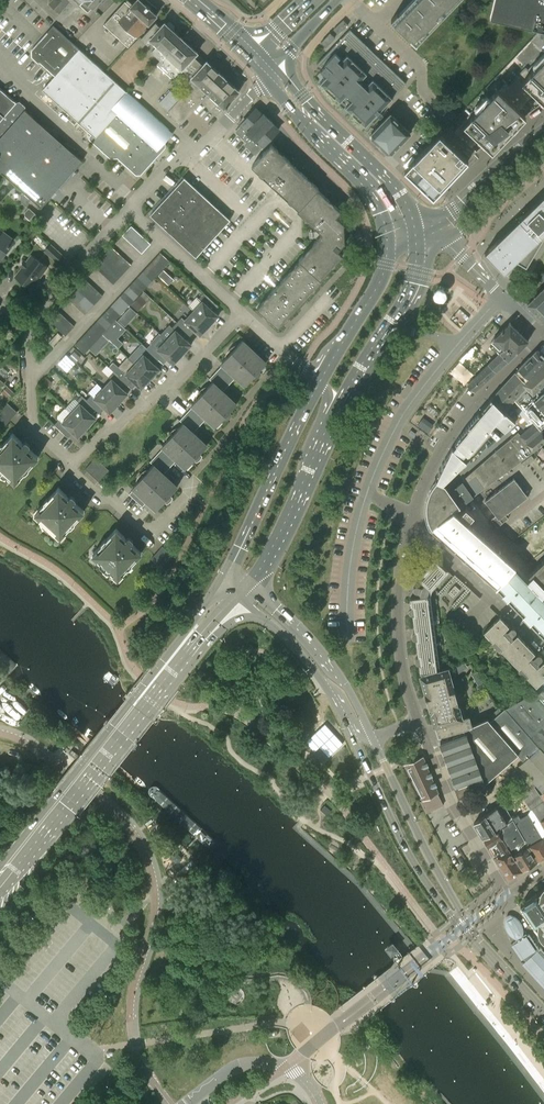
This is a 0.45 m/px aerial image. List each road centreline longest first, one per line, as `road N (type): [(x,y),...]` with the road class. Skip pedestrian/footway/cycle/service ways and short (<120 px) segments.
road 1 (primary): [(0,886),(187,656)]
road 2 (residential): [(410,522),(452,433),(543,336)]
road 3 (residential): [(68,464),(177,383),(242,314)]
road 4 (primary): [(318,383),(222,585)]
road 5 (tertiary): [(353,738),(405,847),(464,926)]
road 6 (residential): [(32,382),(32,316),(129,209)]
road 7 (tertiary): [(464,926),(371,738)]
road 8 (residential): [(418,722),(399,651),(397,604),(410,522)]
road 9 (tertiary): [(371,738),(342,681),(251,585)]
road 10 (residential): [(32,382),(163,239)]
road 11 (primary): [(251,585),(338,412)]
road 12 (residential): [(136,201),(182,151),(211,138),(271,66)]
road 13 (residential): [(507,893),(453,806),(418,722)]
road 14 (residential): [(543,650),(410,522)]
road 15 (tertiary): [(242,600),(318,675),(353,738)]
road 16 (residential): [(192,487),(158,527),(144,527),(112,499),(99,499),(68,464)]
road 17 (primary): [(392,236),(371,295),(318,383)]
road 18 (tertiary): [(185,1103),(234,1068),(270,1062),(296,1072),(321,1103)]
road 19 (primary): [(379,180),(300,106),(271,66)]
road 20 (tertiary): [(543,137),(419,234)]
road 21 (unclassified): [(136,201),(81,152),(80,140),(36,100),(35,90)]
road 22 (tertiary): [(450,234),(543,159)]

